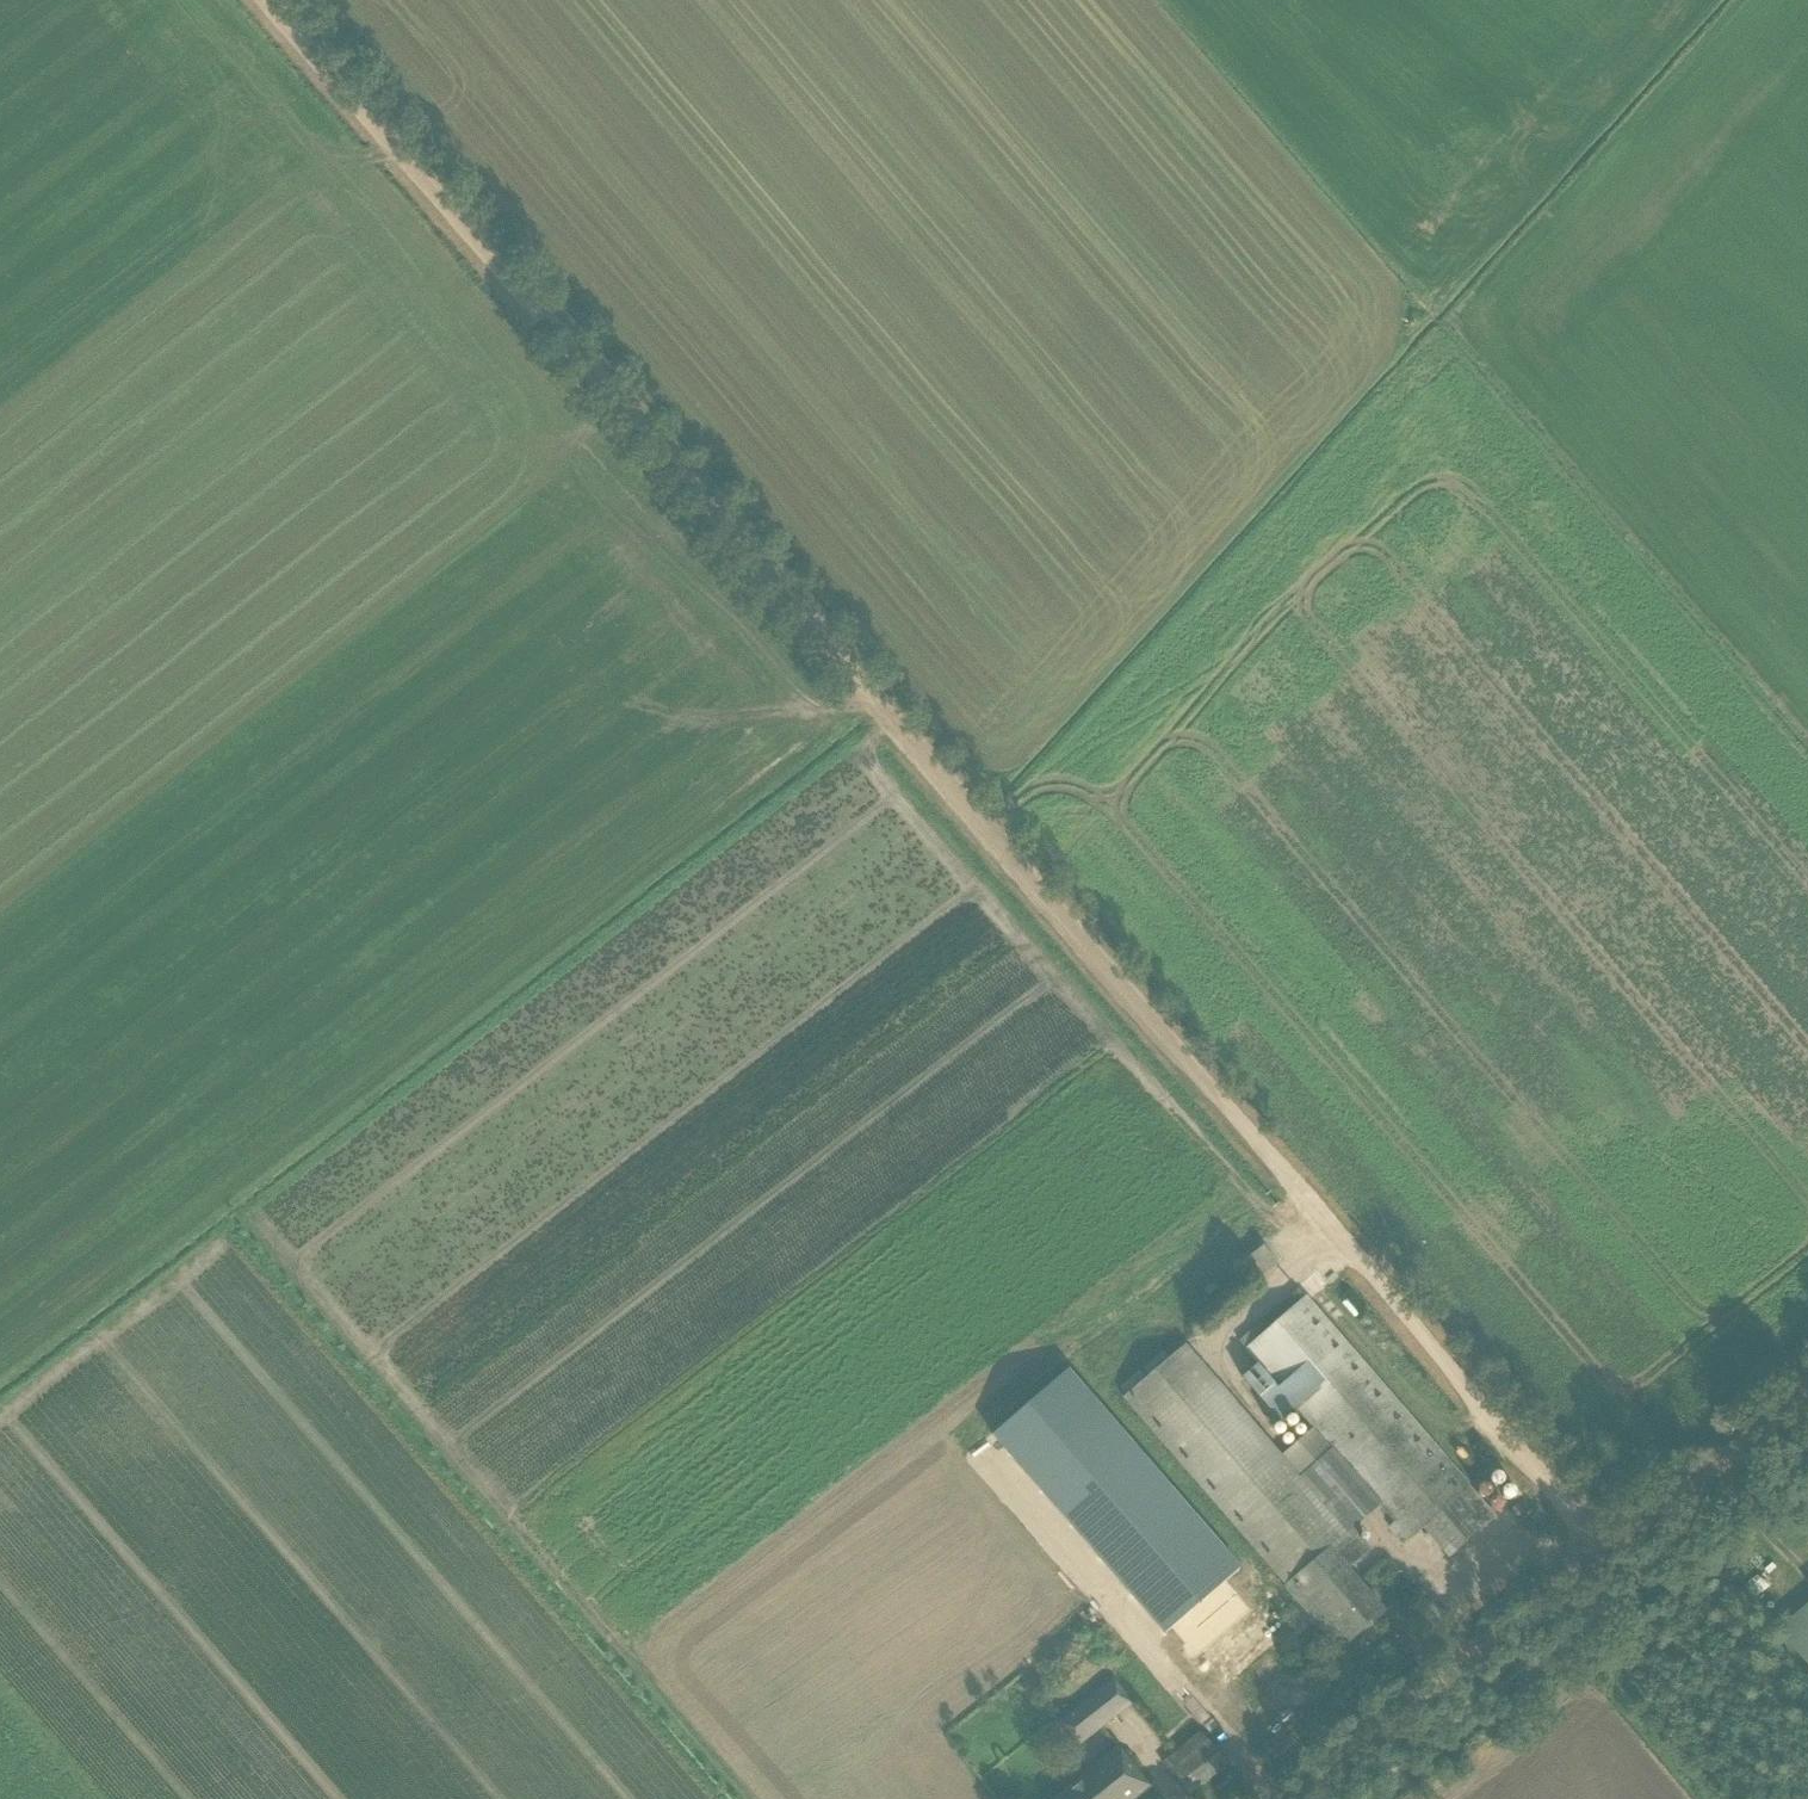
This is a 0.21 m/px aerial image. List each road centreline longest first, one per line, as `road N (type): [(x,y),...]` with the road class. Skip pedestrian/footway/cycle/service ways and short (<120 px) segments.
road 1 (track): [(269,0),(1531,1468),(1611,1573)]
road 2 (track): [(1807,1377),(1261,1798)]

